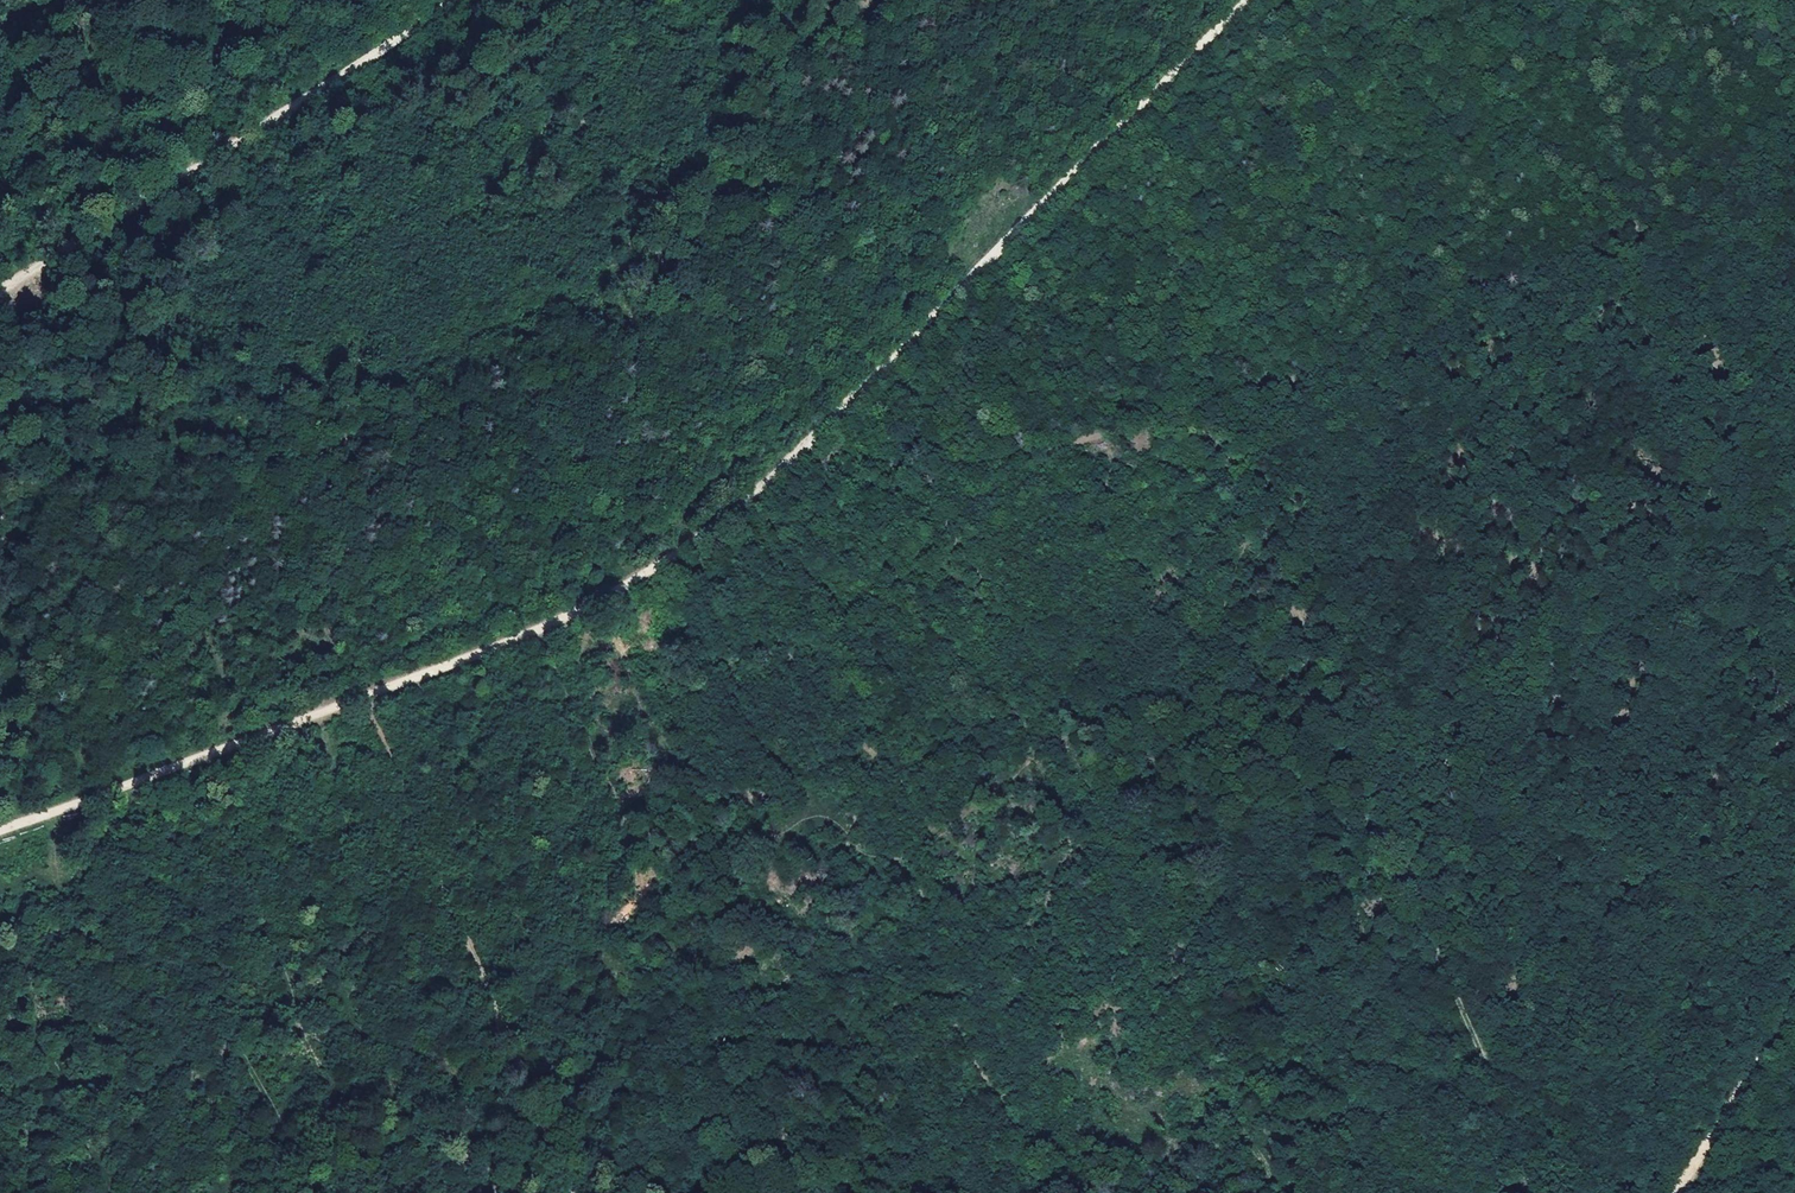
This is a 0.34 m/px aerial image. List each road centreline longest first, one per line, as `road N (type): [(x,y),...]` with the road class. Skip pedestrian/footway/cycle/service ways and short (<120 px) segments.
road 1 (track): [(1245,0),(828,423),(663,560),(525,637),(0,832)]
road 2 (track): [(1794,135),(1657,216),(1121,443),(924,465),(799,449)]
road 3 (track): [(448,0),(0,289)]
road 4 (track): [(1794,1012),(1675,1192)]

